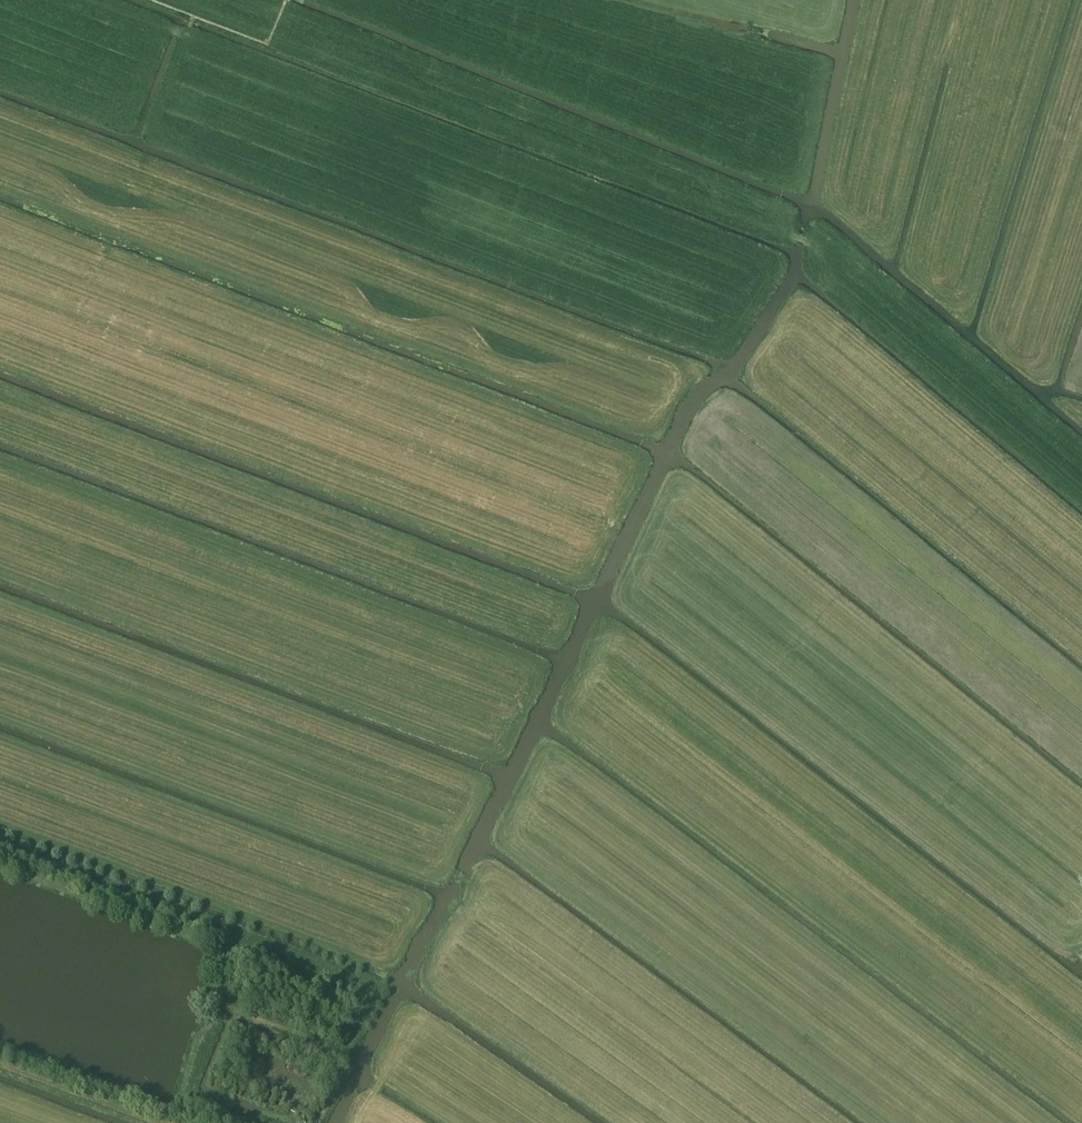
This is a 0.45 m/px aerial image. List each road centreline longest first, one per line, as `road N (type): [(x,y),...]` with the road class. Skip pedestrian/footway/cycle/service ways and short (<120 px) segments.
road 1 (track): [(668,1036),(476,884),(0,708)]

